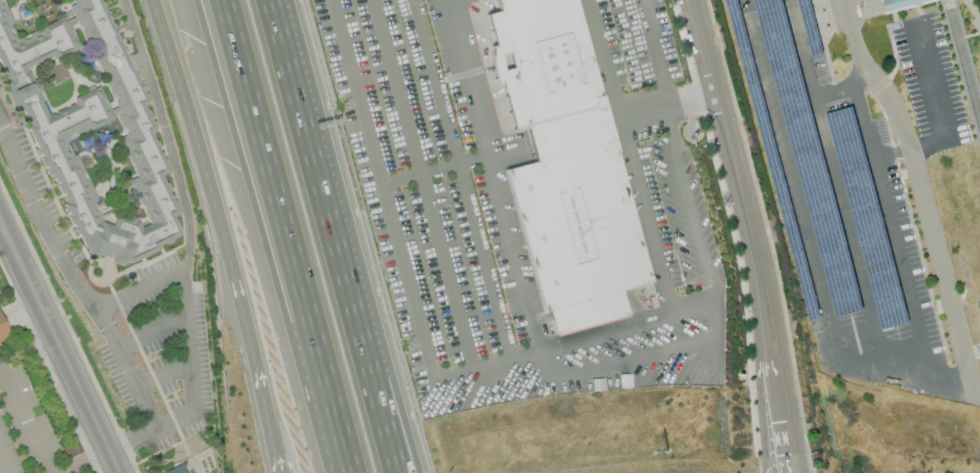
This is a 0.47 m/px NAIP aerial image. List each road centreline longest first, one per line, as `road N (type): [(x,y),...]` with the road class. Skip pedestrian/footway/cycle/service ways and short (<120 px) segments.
road 1 (motorway): [(199,0),(337,472)]
road 2 (motorway): [(228,0),(356,472)]
road 3 (residential): [(789,472),(759,261),(691,0)]
road 4 (motorway): [(371,377),(269,0)]
road 5 (motorway): [(152,0),(248,335)]
road 6 (tertiary): [(118,472),(0,225)]

